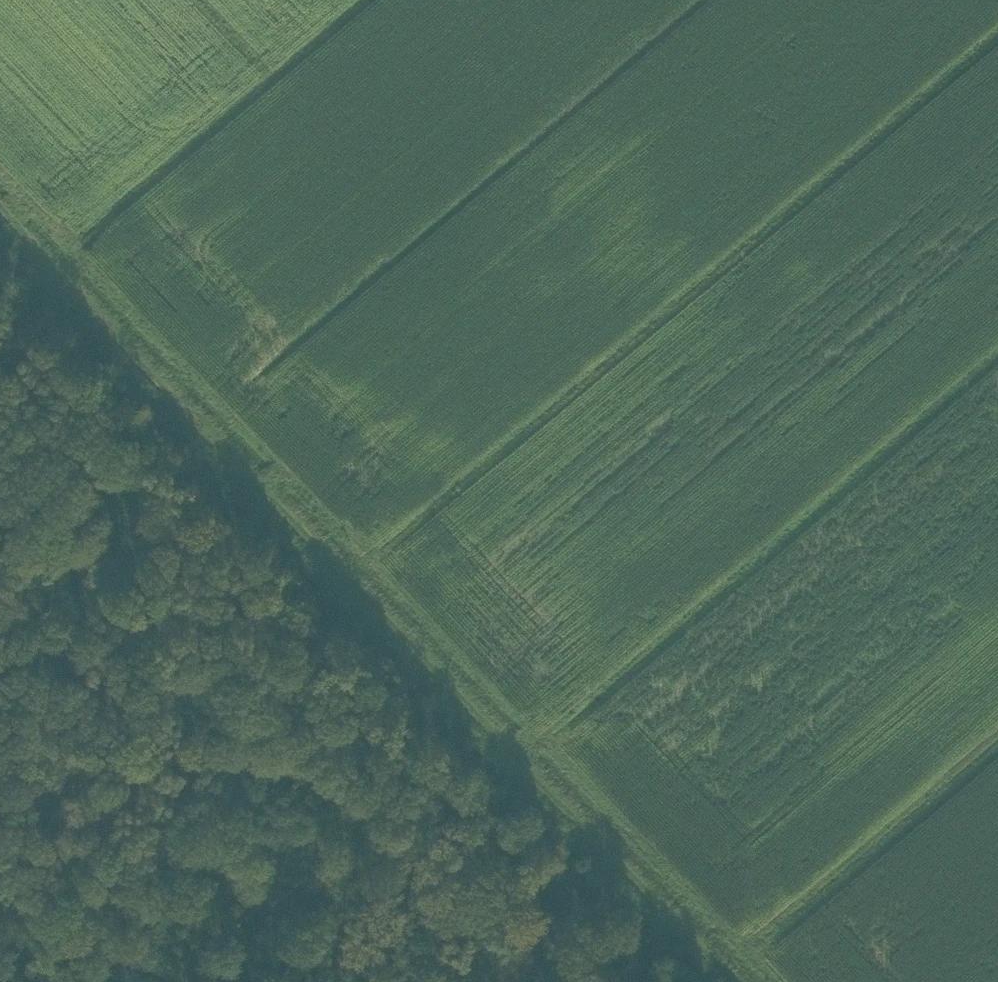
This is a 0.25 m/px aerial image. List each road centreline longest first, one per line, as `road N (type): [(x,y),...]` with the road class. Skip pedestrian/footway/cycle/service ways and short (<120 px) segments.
road 1 (track): [(0,197),(740,981)]

